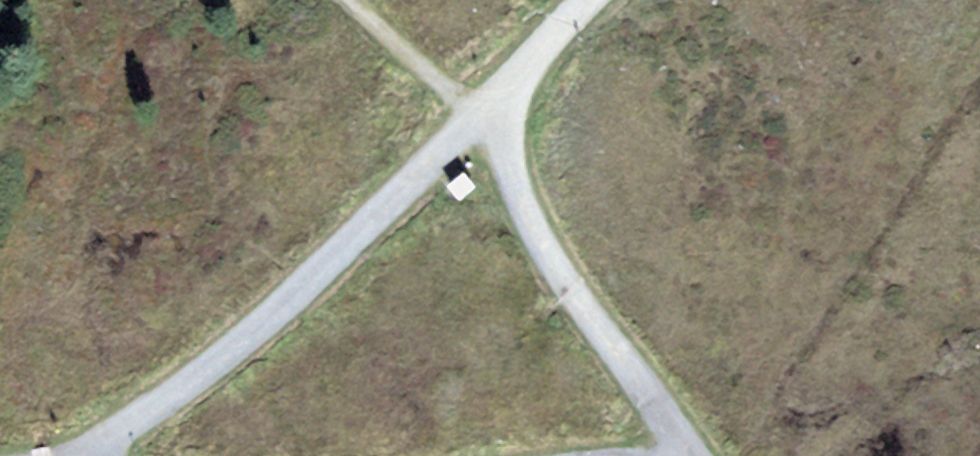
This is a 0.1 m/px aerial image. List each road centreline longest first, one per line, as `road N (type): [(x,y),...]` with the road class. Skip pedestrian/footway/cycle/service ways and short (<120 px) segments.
road 1 (track): [(497,101),(234,354),(96,455)]
road 2 (track): [(497,101),(533,231),(673,430),(683,455)]
road 3 (track): [(598,0),(497,101)]

